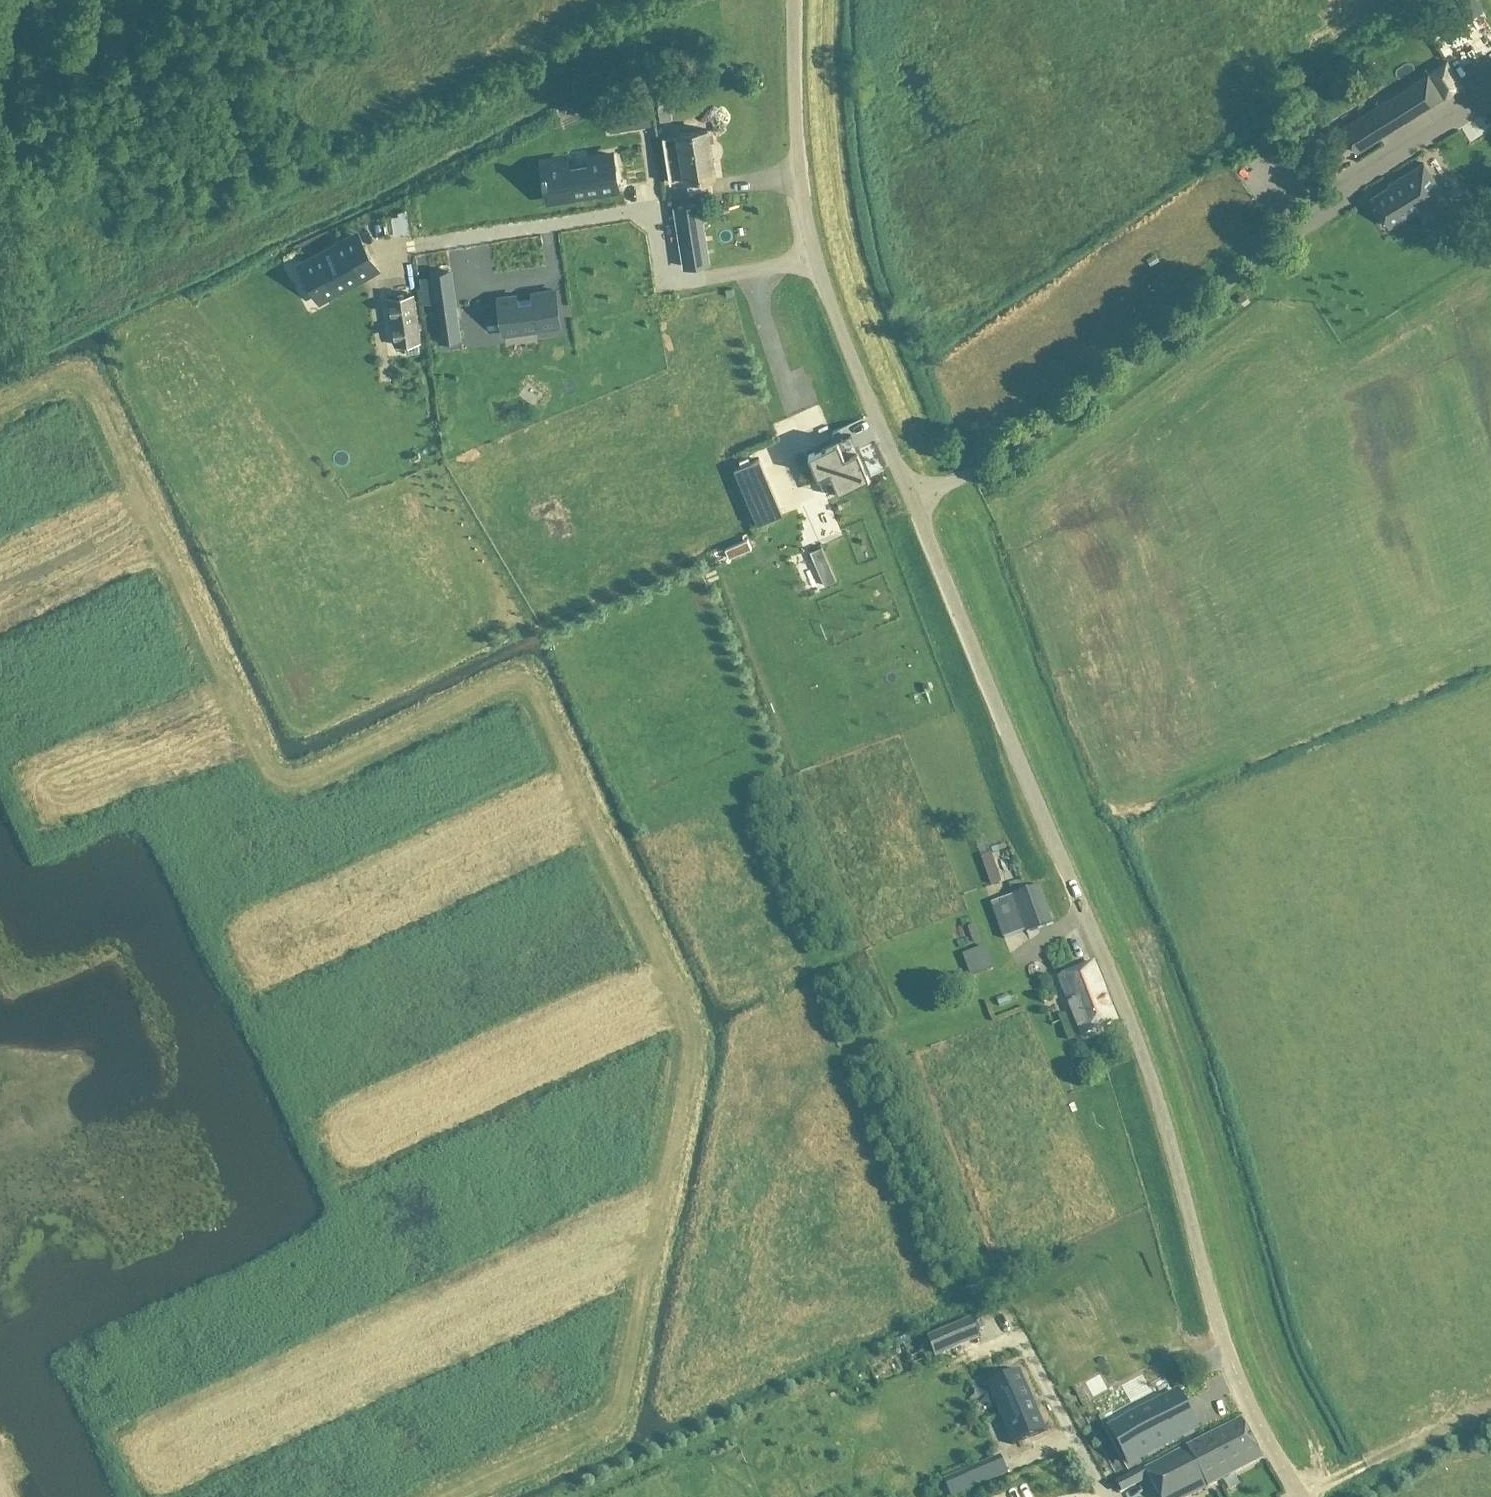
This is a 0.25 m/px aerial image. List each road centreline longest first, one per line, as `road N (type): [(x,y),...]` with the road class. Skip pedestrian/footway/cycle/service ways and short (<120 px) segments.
road 1 (unclassified): [(1300,1496),(1229,1360),(1137,1041),(831,309),(796,153),(793,0)]
road 2 (track): [(1490,1415),(1300,1496)]

